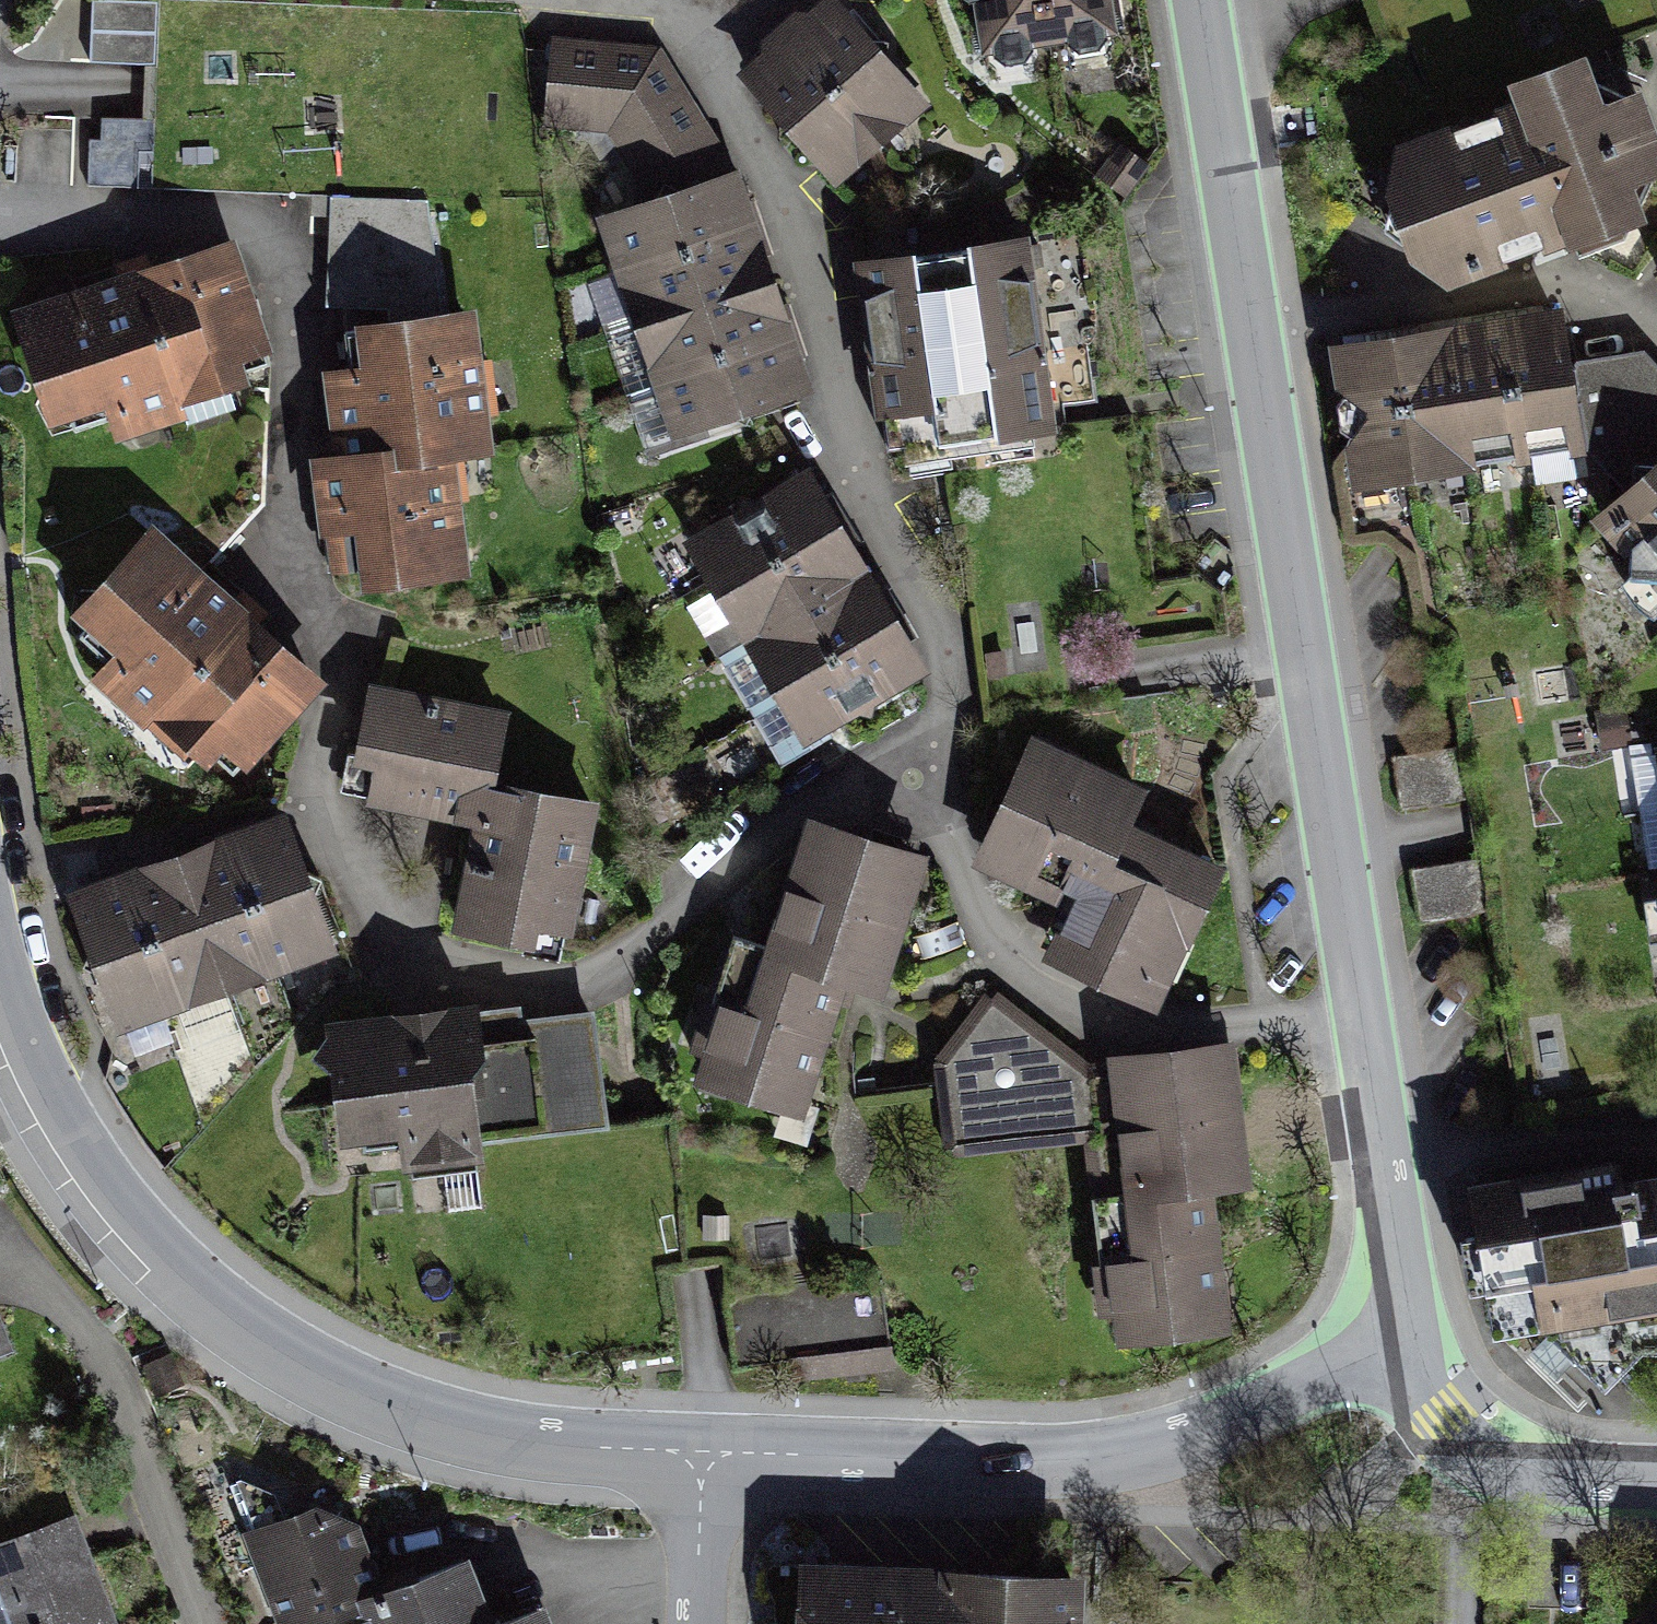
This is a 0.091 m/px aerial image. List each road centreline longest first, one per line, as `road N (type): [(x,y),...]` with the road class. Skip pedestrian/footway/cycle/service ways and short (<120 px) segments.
road 1 (residential): [(929,796),(815,807),(622,964),(552,996),(467,984),(400,943),(328,825),(334,656),(297,530),(307,328),(293,261),(259,224),(0,206)]
road 2 (residential): [(0,984),(16,1037),(93,1183),(213,1311),(370,1395),(532,1443),(711,1452)]
road 3 (residential): [(701,38),(955,700),(929,796)]
road 4 (residential): [(711,1452),(1091,1459),(1251,1413),(1406,1343)]
road 5 (residential): [(1357,1009),(1253,330)]
road 6 (residential): [(929,796),(1001,950),(1112,1030),(1357,1009)]
road 7 (residential): [(1656,331),(1546,284),(1253,330)]
road 8 (residential): [(51,1305),(141,1423),(215,1623)]
road 9 (residential): [(1253,330),(1201,0)]
road 10 (residential): [(1656,1487),(1513,1474),(1441,1417),(1406,1343)]
road 11 (residential): [(1381,1164),(1582,1136),(1656,1104)]
road 12 (residential): [(1406,1343),(1381,1164)]
road 13 (residential): [(711,1452),(708,1623)]
road 14 (residential): [(1381,1164),(1357,1009)]
road 15 (residential): [(569,0),(701,38)]

